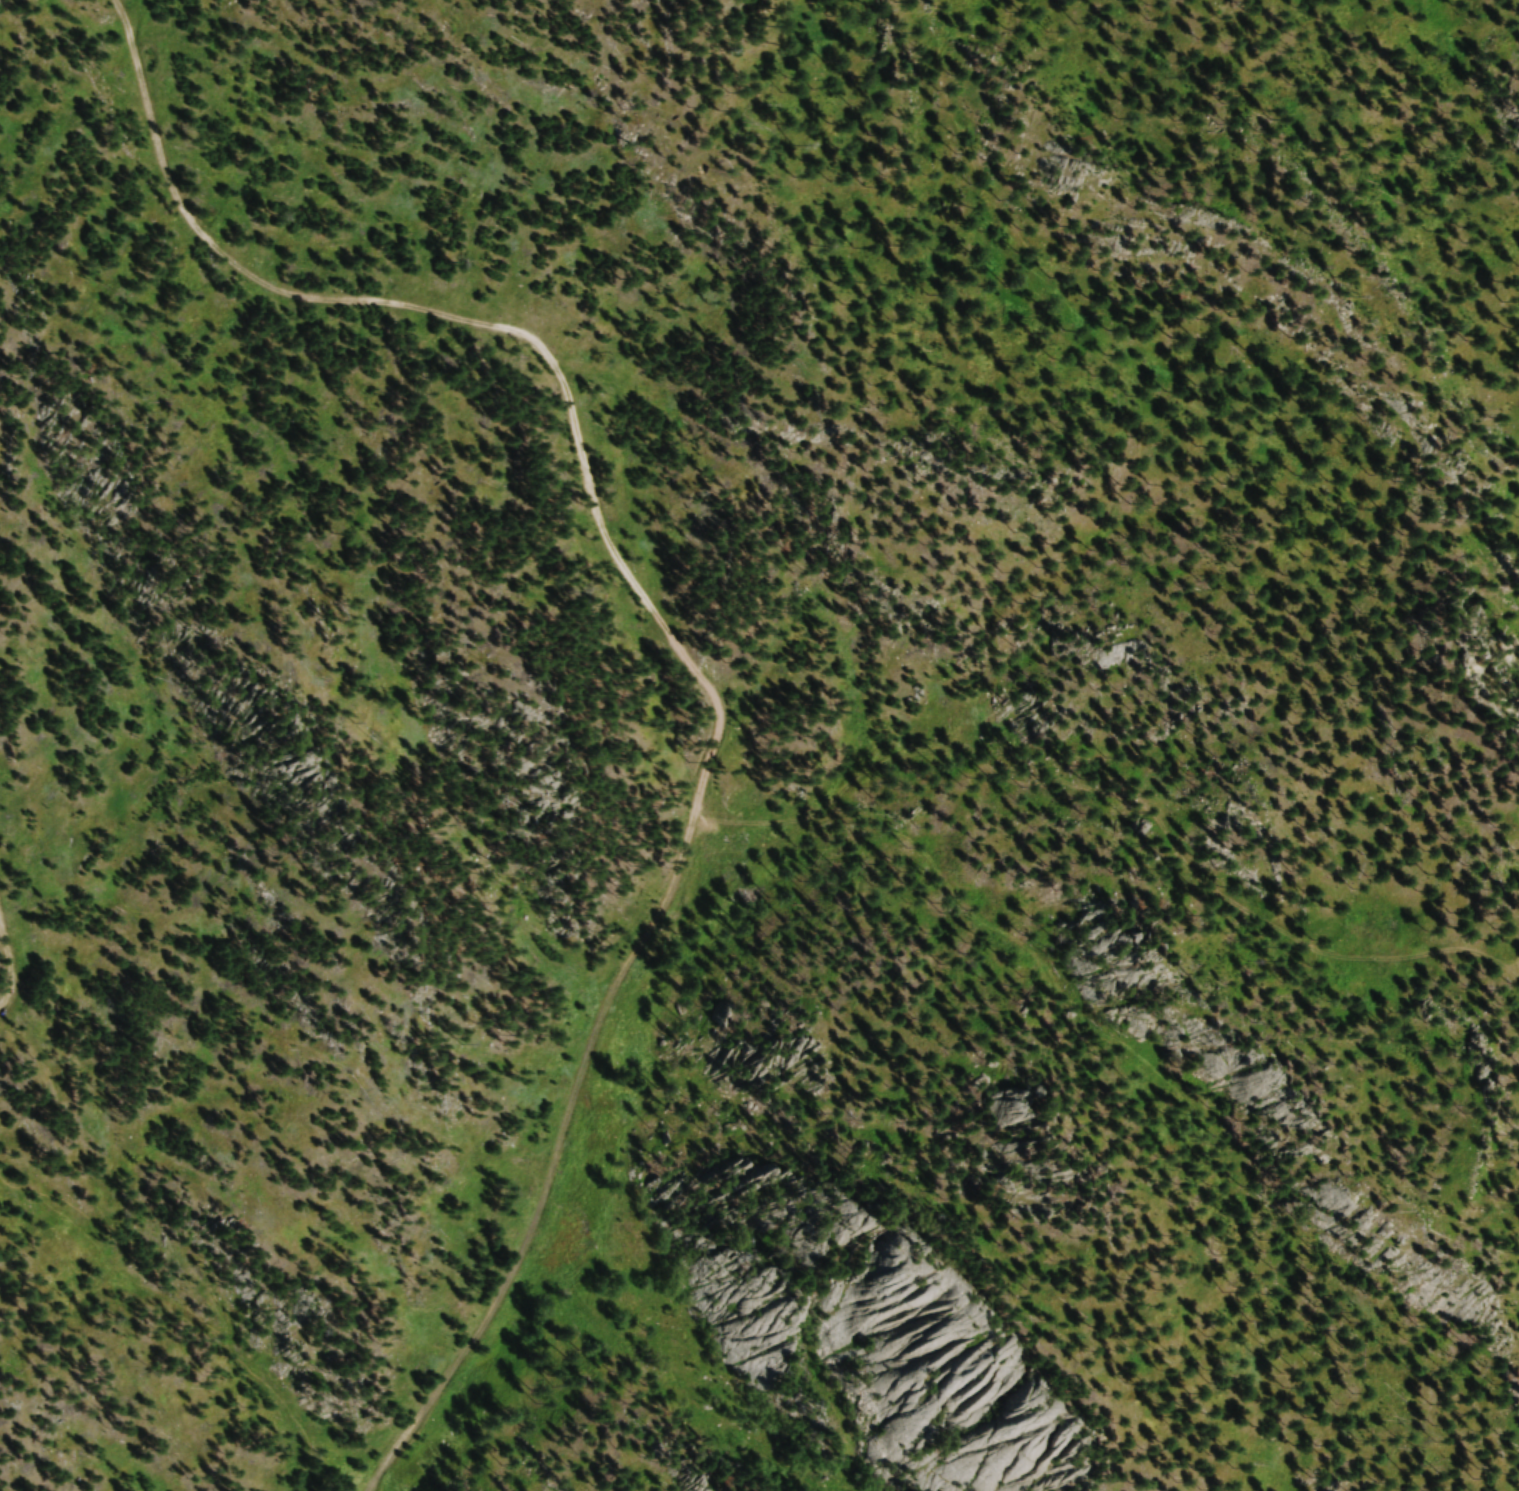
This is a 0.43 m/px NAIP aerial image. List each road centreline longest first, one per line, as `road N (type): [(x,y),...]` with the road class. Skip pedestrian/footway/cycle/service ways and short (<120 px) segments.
road 1 (track): [(116,0),(159,167),(190,222),(252,275),(308,294),(393,297),(526,332),(559,373),(600,533),(717,702),(662,900),(605,996),(522,1247),(365,1490)]
road 2 (track): [(687,828),(793,814),(920,746),(961,745),(1019,779),(1074,783),(1130,804),(1207,884),(1317,949),(1359,957),(1467,951),(1502,965),(1518,987)]

